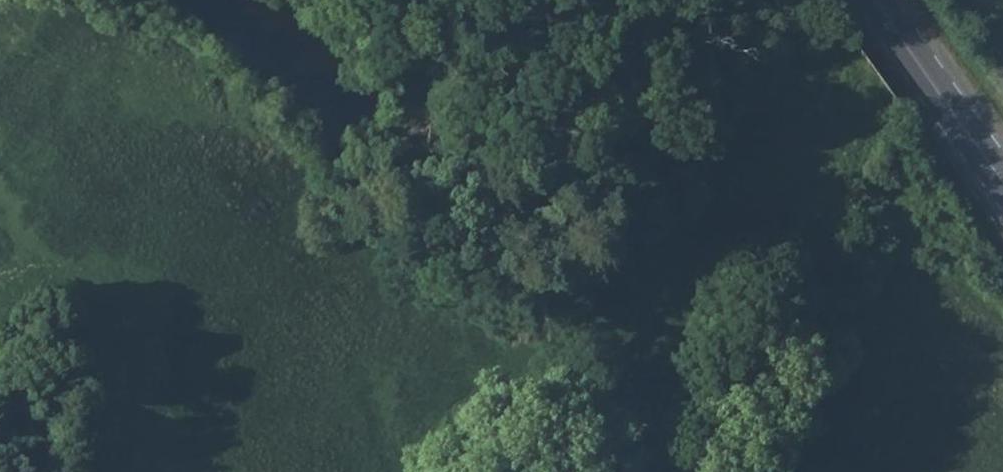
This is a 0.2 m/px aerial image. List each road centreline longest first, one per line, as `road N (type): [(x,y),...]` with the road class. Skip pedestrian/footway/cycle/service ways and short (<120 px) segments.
road 1 (secondary): [(878,0),(1002,183)]

